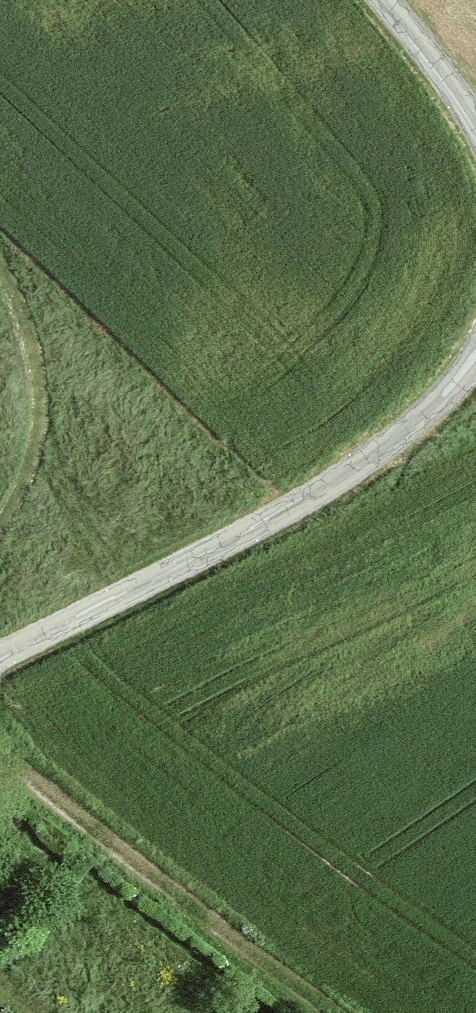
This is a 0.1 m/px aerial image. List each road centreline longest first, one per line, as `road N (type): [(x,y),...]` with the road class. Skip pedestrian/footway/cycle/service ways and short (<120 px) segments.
road 1 (unclassified): [(475,364),(414,425),(323,490),(0,666)]
road 2 (track): [(0,755),(334,1012)]
road 3 (unclassified): [(380,0),(475,126)]

